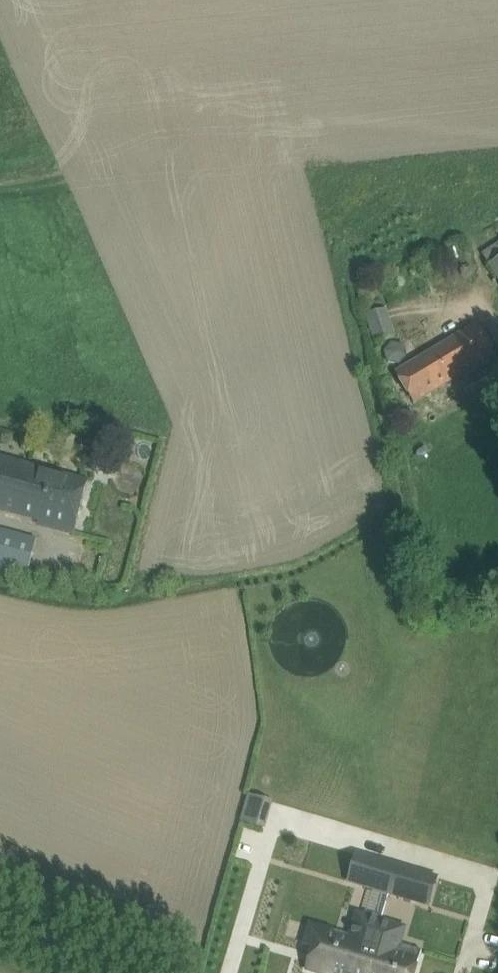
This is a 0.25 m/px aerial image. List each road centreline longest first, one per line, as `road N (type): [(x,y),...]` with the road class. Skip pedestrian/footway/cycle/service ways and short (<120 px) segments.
road 1 (track): [(0,913),(148,972)]

